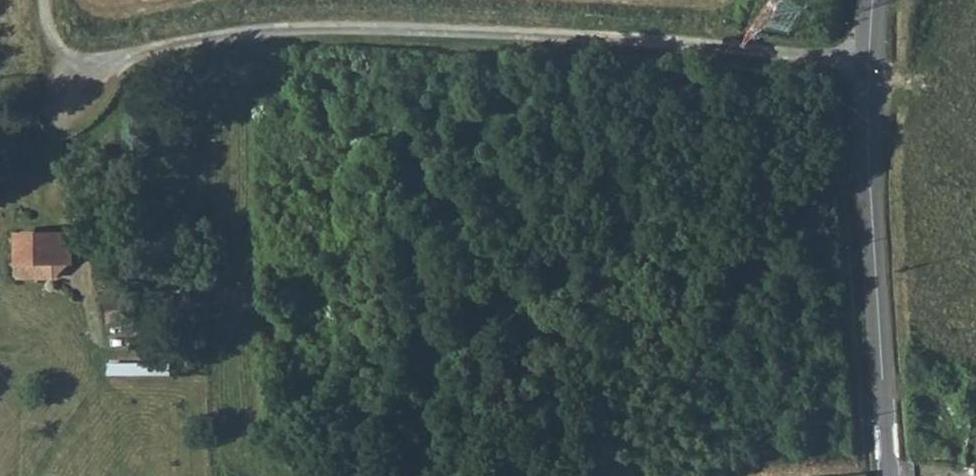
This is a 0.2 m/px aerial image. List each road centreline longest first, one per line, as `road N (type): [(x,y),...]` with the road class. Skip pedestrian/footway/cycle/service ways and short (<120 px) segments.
road 1 (track): [(877,69),(729,52),(384,34),(259,34),(88,66),(60,50),(44,0)]
road 2 (residential): [(893,475),(878,241),(880,0)]
road 3 (track): [(265,475),(241,434),(249,151),(225,40)]

